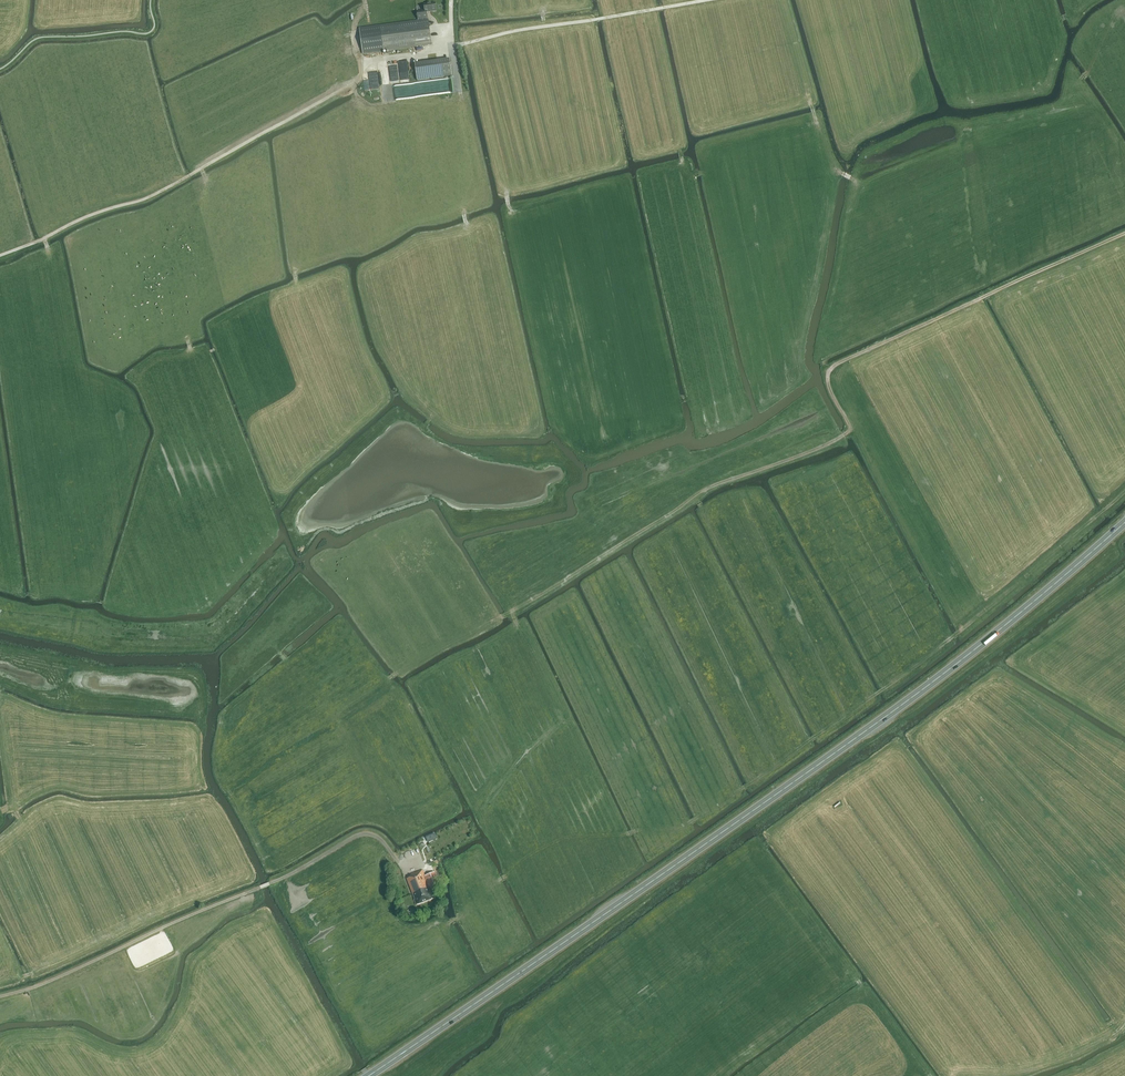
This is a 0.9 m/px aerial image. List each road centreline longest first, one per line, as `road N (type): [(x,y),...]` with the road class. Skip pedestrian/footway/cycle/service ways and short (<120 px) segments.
road 1 (trunk): [(369,1075),(885,717),(1124,522)]
road 2 (track): [(1124,234),(832,367),(829,384),(848,431),(695,496),(714,536)]
road 3 (track): [(374,60),(352,84),(145,200),(0,255)]
road 4 (track): [(452,46),(707,0)]
road 5 (track): [(695,496),(500,618)]

